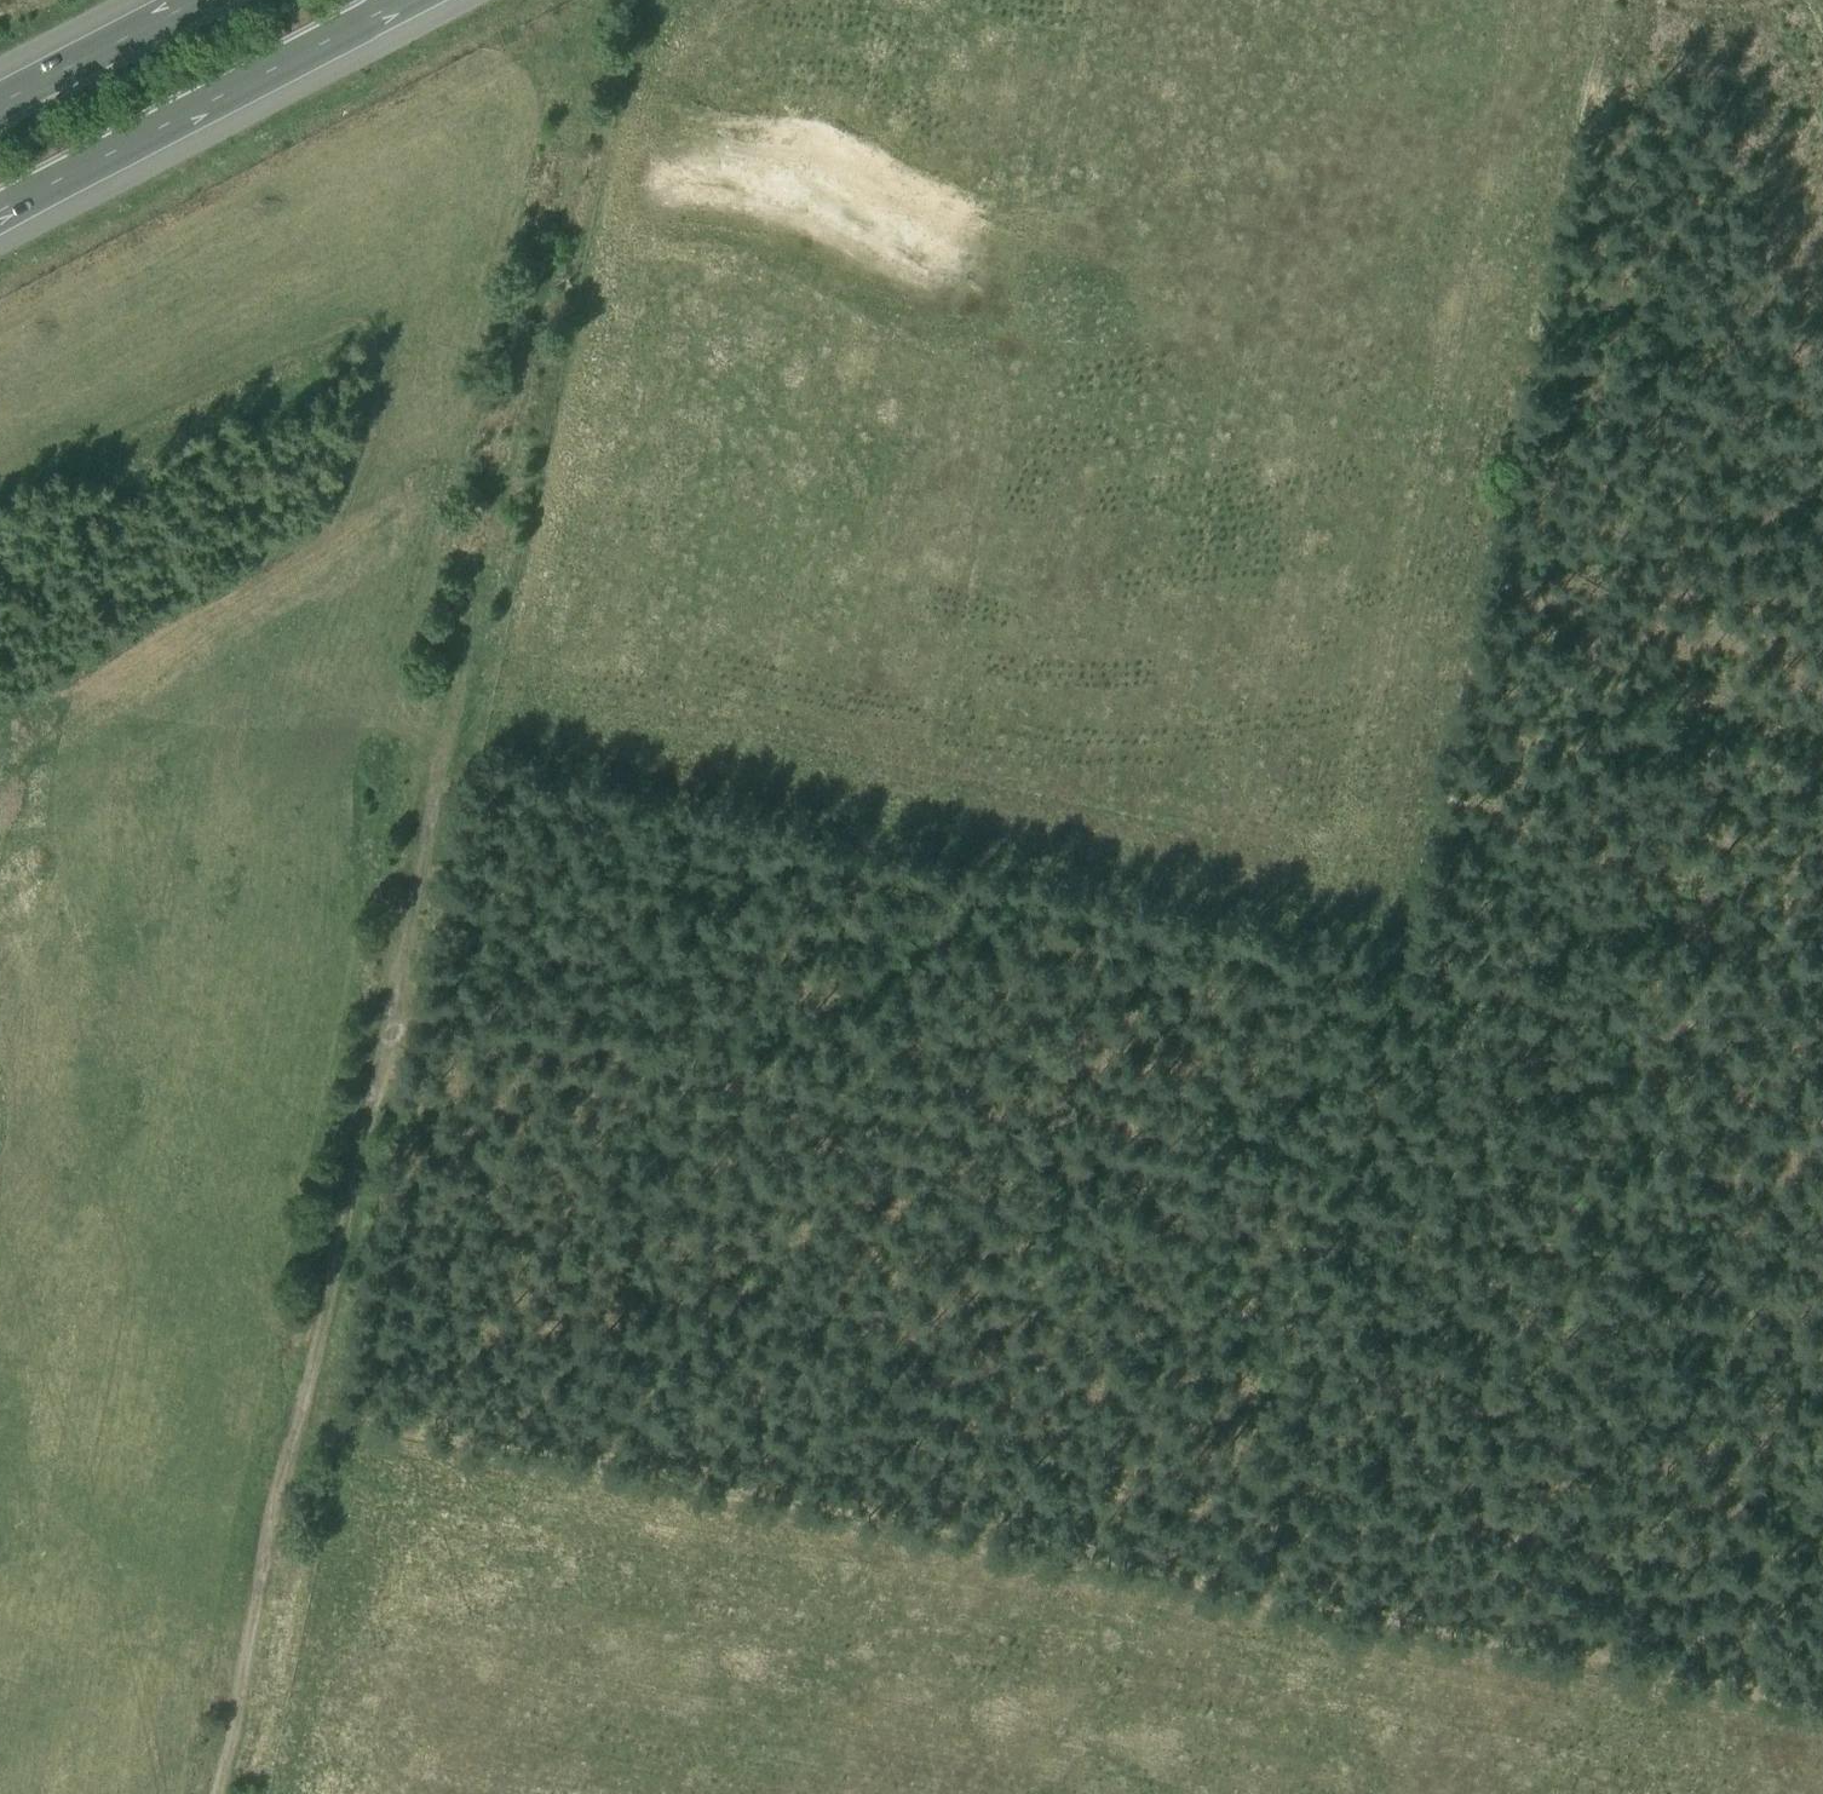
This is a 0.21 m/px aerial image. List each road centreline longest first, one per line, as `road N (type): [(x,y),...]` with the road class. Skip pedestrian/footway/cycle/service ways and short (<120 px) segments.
road 1 (track): [(233,1793),(604,46)]
road 2 (motorway): [(0,211),(407,0)]
road 3 (motorway): [(177,0),(0,92)]

